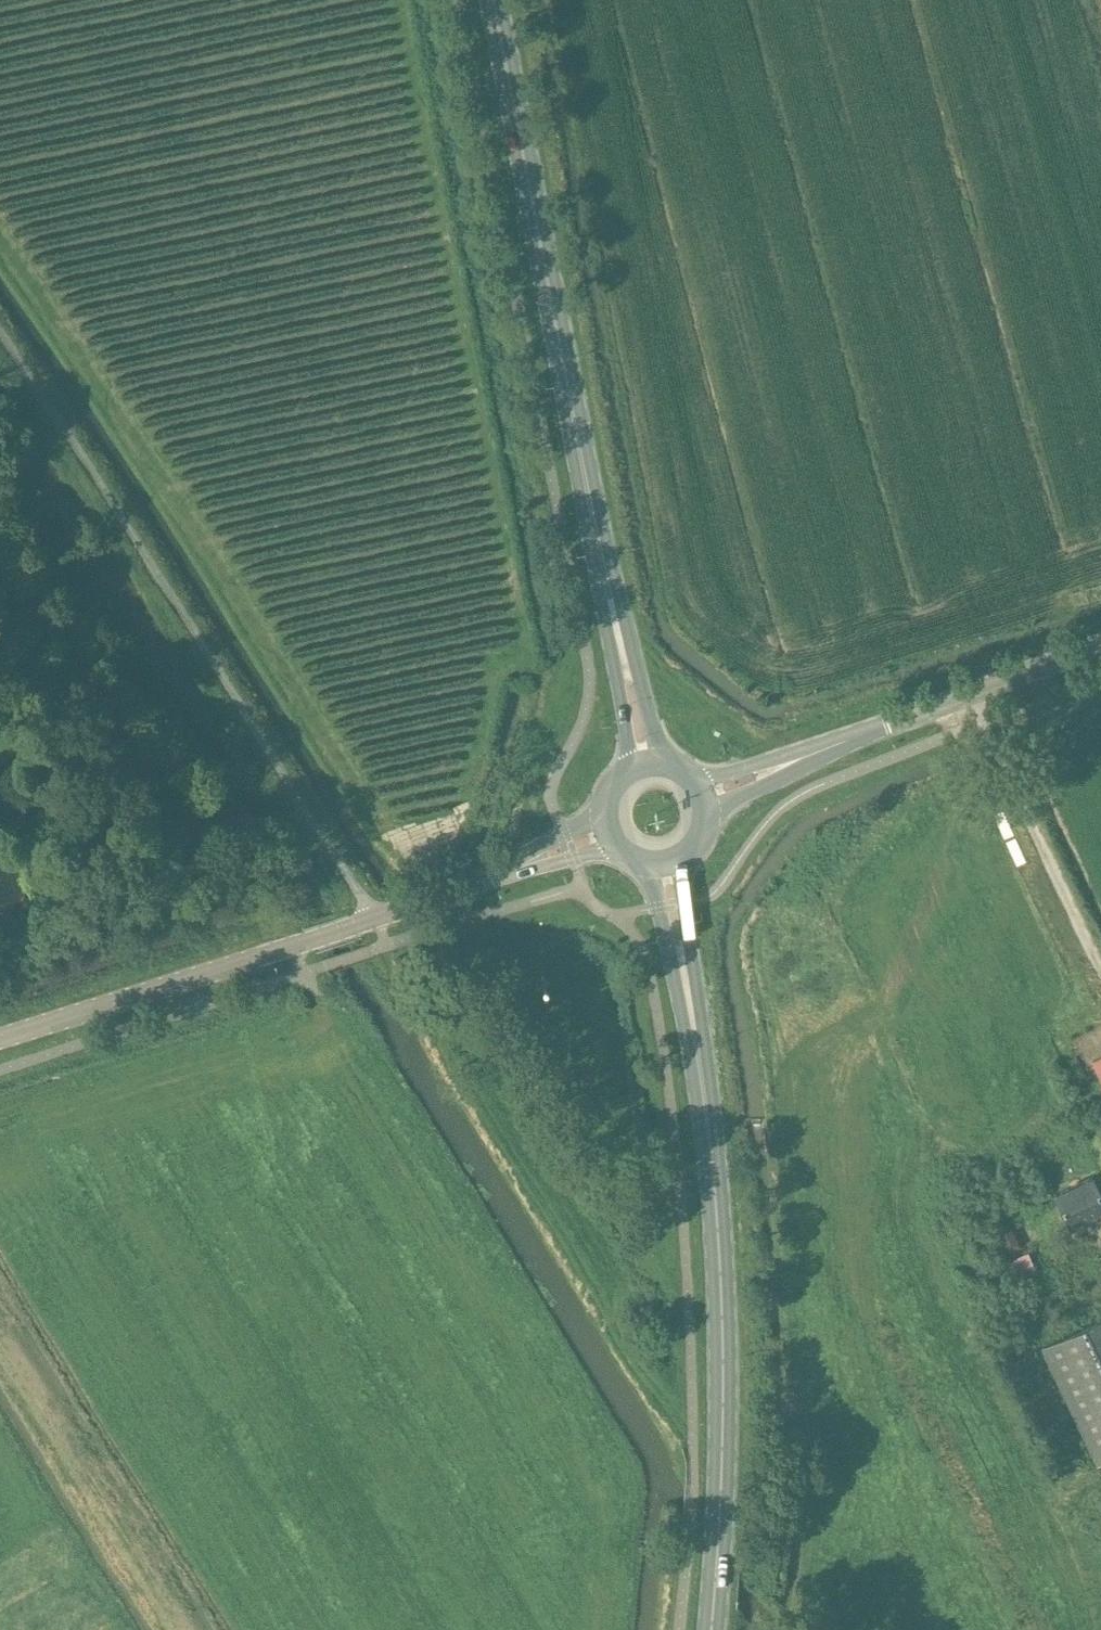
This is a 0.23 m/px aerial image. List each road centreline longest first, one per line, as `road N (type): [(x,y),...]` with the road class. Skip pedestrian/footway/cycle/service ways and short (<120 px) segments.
road 1 (primary): [(649,758),(493,0)]
road 2 (primary): [(705,1629),(716,1333),(706,1157),(666,871)]
road 3 (unclassified): [(377,919),(0,337)]
road 4 (tertiary): [(713,793),(1100,646)]
road 5 (tertiary): [(0,1042),(377,919)]
road 6 (track): [(178,1629),(0,1329)]
road 7 (track): [(1100,977),(998,762),(975,692)]
road 8 (tertiary): [(493,877),(617,850)]
road 9 (tertiary): [(600,815),(493,877)]
road 10 (tertiary): [(377,919),(493,877)]

